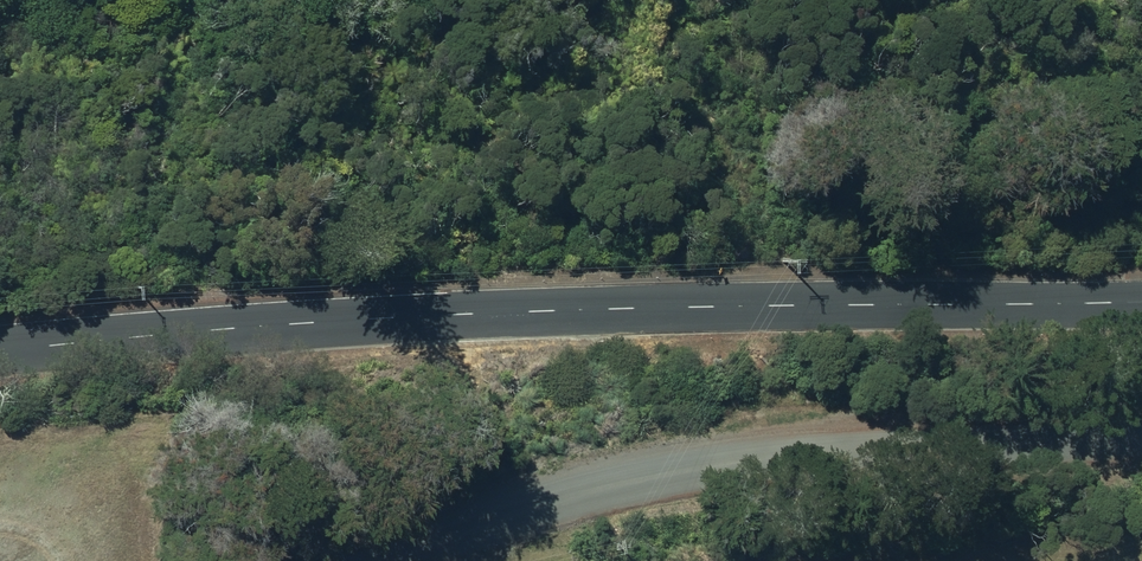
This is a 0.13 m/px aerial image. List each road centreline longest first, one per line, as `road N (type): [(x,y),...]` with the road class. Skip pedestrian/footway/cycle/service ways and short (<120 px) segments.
road 1 (tertiary): [(1141,303),(380,318),(0,352)]
road 2 (unclassified): [(1141,442),(753,466),(648,482),(387,560)]

